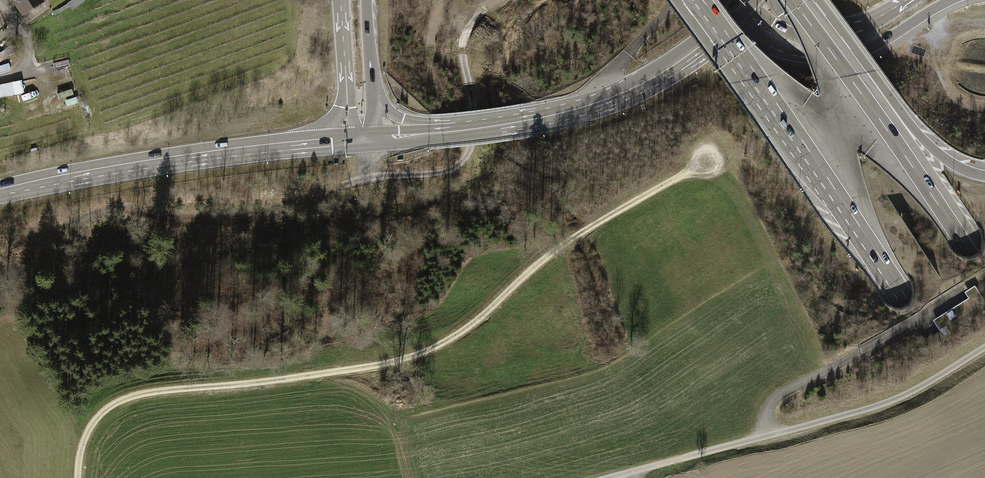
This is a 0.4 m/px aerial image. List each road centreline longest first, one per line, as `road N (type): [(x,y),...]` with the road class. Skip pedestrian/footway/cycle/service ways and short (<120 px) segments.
road 1 (track): [(78,477),(87,428),(116,400),(403,357),(482,320),(552,253),(708,155)]
road 2 (motorway): [(697,0),(861,234),(984,437)]
road 3 (track): [(984,345),(893,403),(773,433),(771,416),(787,391),(863,354),(969,286)]
road 4 (track): [(364,139),(368,169),(386,176),(454,171),(473,137),(465,42),(497,0)]
road 5 (secondary): [(0,192),(294,145)]
road 6 (secondary): [(442,133),(599,101),(670,71),(710,43)]
road 7 (motorway): [(984,272),(828,39)]
road 8 (motorway): [(984,174),(933,149),(845,58)]
road 9 (track): [(773,433),(634,471)]
road 10 (track): [(599,101),(618,66),(676,0)]
road 11 (motorway): [(845,58),(955,0)]

